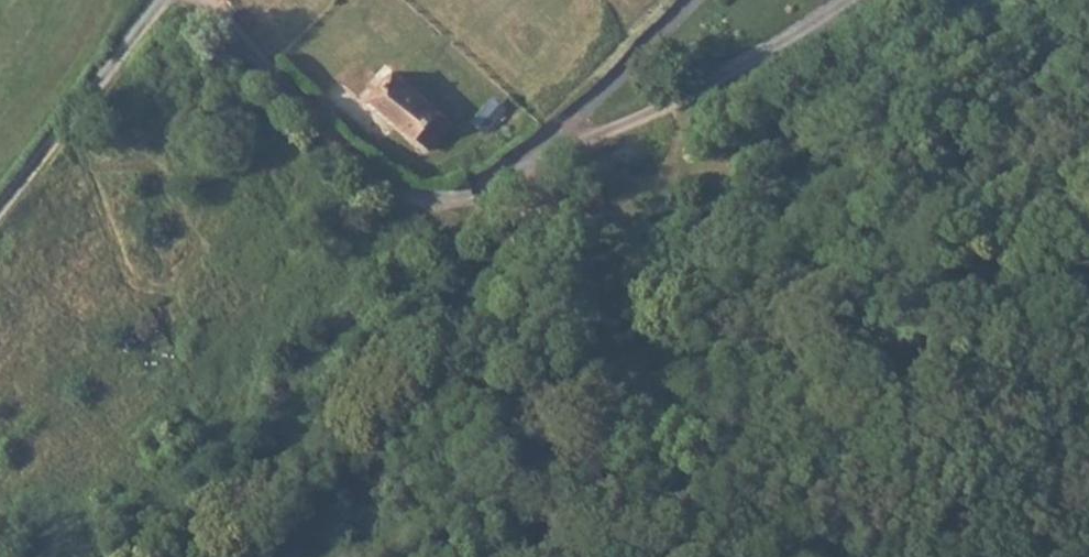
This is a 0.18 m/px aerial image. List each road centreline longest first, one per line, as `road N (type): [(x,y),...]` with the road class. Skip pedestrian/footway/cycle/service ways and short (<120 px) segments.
road 1 (track): [(444,206),(485,238),(592,240),(1088,83)]
road 2 (unclassified): [(211,0),(352,156),(411,195),(444,206)]

